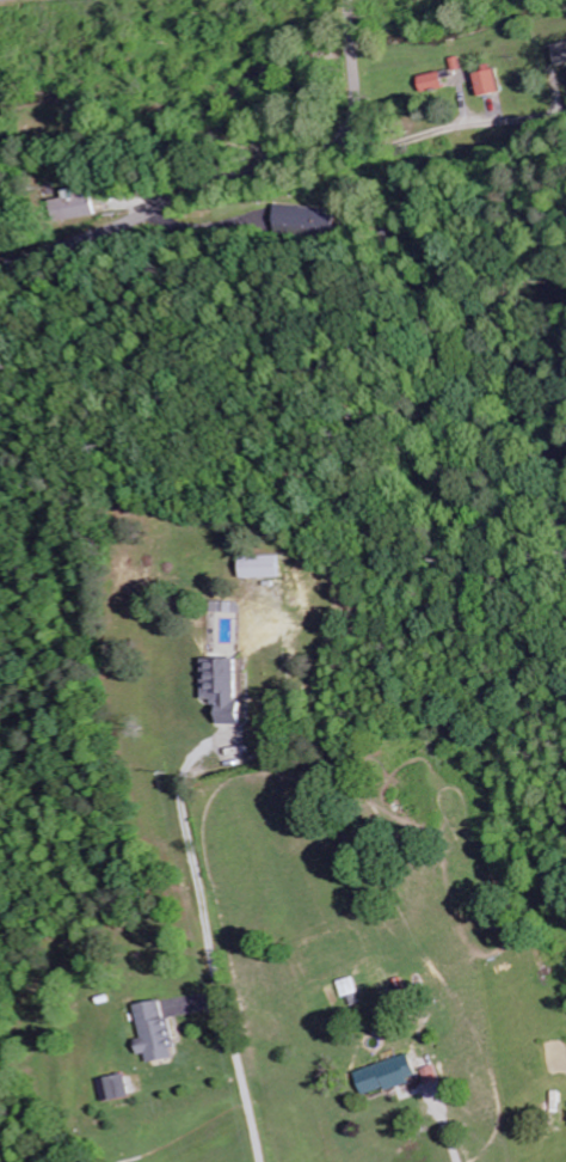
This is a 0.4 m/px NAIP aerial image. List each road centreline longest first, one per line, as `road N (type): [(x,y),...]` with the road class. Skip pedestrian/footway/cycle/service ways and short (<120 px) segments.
road 1 (residential): [(359,110),(353,130),(321,152),(0,271)]

